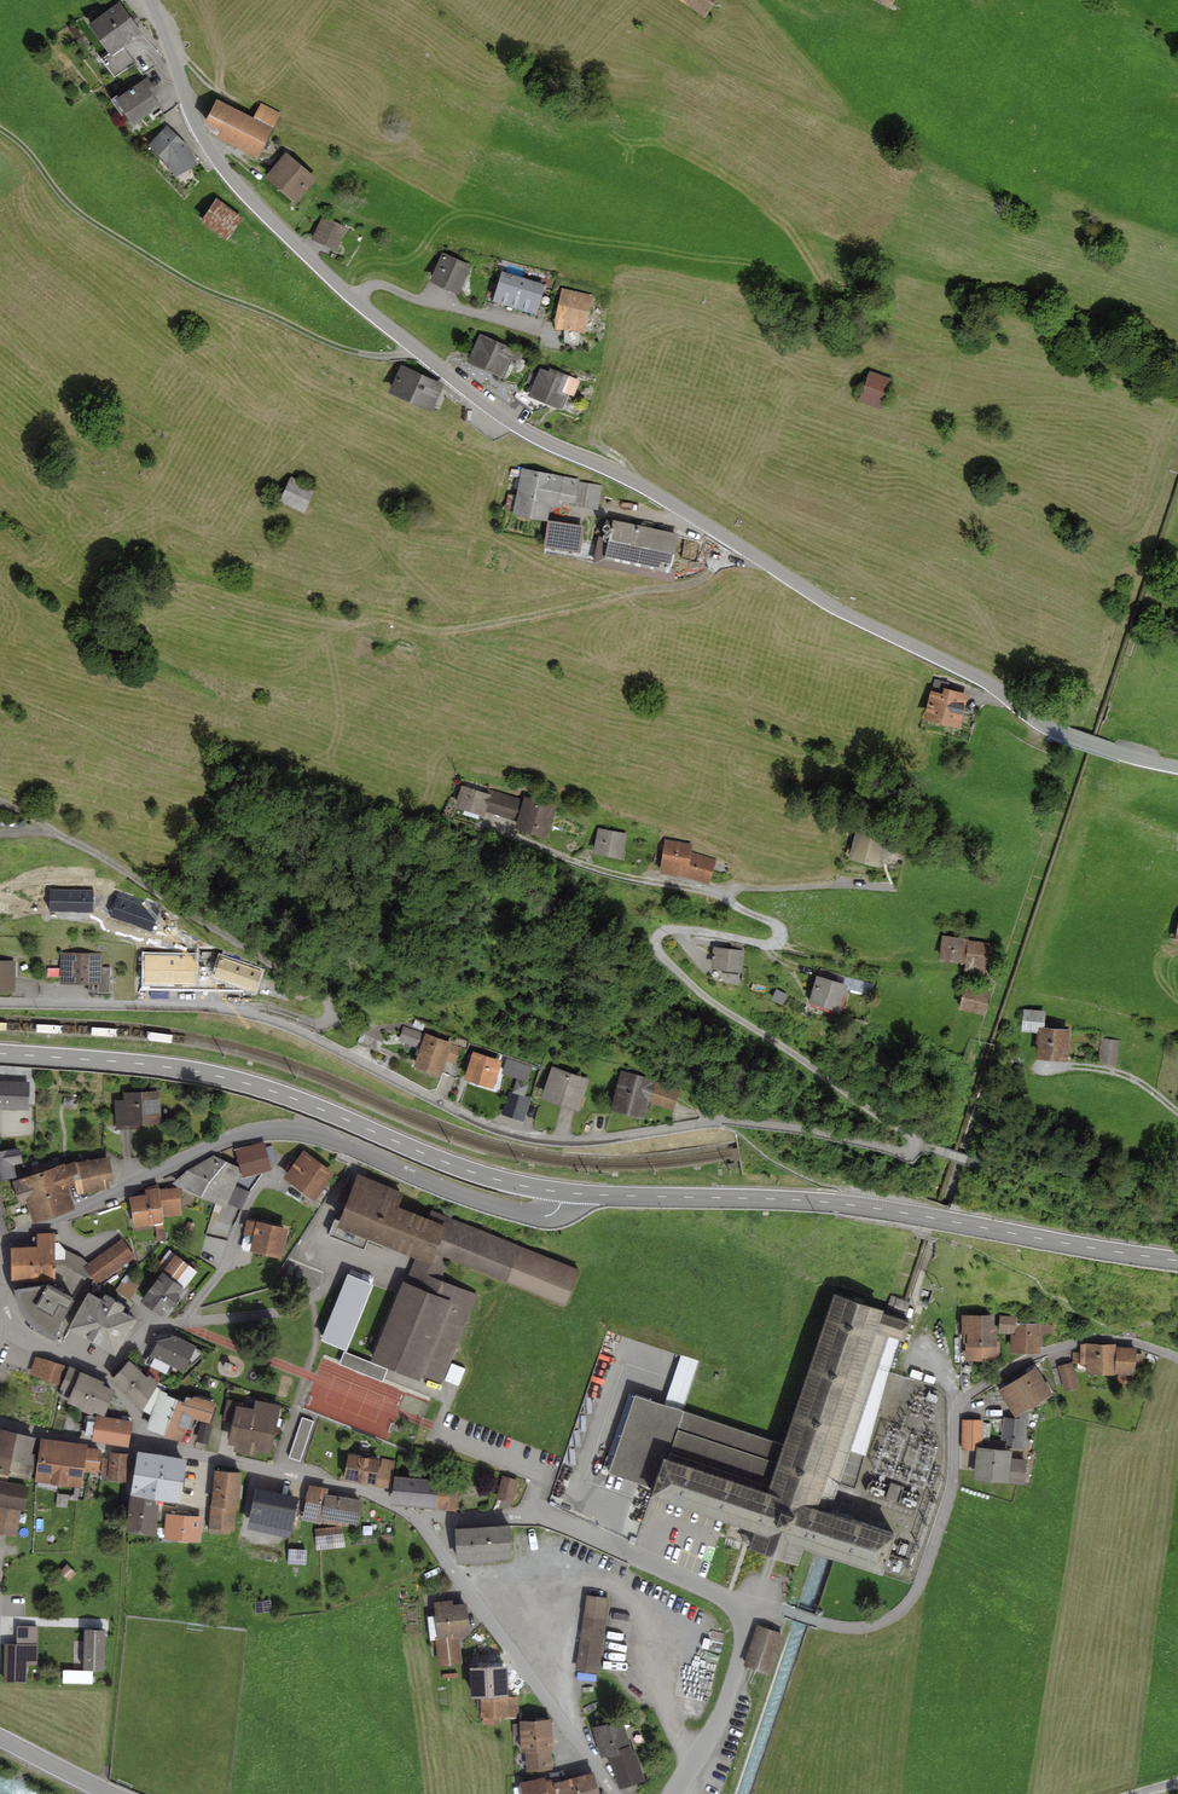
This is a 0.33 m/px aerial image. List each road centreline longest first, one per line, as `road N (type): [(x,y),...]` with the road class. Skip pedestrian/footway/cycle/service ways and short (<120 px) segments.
road 1 (unclassified): [(1177,767),(1043,725),(991,685),(851,617),(631,480),(539,440),(467,391),(352,297),(208,150),(150,0)]
road 2 (residential): [(249,1012),(525,1135),(607,1138),(724,1117),(912,1151),(912,1134),(714,1003),(660,953),(656,937),(669,929),(780,941),(776,925),(726,894)]
road 3 (primary): [(0,25),(820,198),(1177,380)]
road 4 (residential): [(740,1607),(850,1628),(886,1620),(926,1569),(952,1490),(955,1414),(971,1393),(1045,1352),(1095,1339),(1127,1340),(1177,1359)]
road 5 (tertiary): [(1177,1260),(837,1203),(563,1192)]
road 6 (residential): [(0,1244),(214,1144),(272,1128),(326,1138),(524,1213),(555,1213),(563,1192)]
road 7 (tertiary): [(563,1192),(465,1169),(307,1104),(212,1075),(0,1054)]
road 8 (track): [(0,128),(78,212),(189,281),(356,353),(396,355),(414,347)]
road 9 (residential): [(249,1012),(263,1006),(319,1023),(332,1015),(319,993),(123,868),(0,802)]
road 10 (track): [(484,828),(613,875),(726,894),(893,885)]
road 11 (residential): [(740,1607),(541,1516),(420,1524)]
road 12 (unclassified): [(614,1793),(420,1524)]
road 13 (unclassified): [(420,1524),(355,1488),(152,1440)]
road 14 (residential): [(0,1004),(249,1012)]
road 15 (residential): [(0,1289),(23,1332),(106,1379),(152,1440)]
road 16 (track): [(968,1159),(1112,1162),(1177,1152)]
road 17 (track): [(352,297),(378,284),(548,336)]
road 18 (residential): [(673,1793),(720,1719),(741,1651),(740,1607)]
road 19 (unclassified): [(152,1440),(132,1448),(0,1421)]
road 20 (residential): [(1177,1111),(1123,1075),(1047,1066)]
road 21 (tertiary): [(0,1737),(114,1793)]

